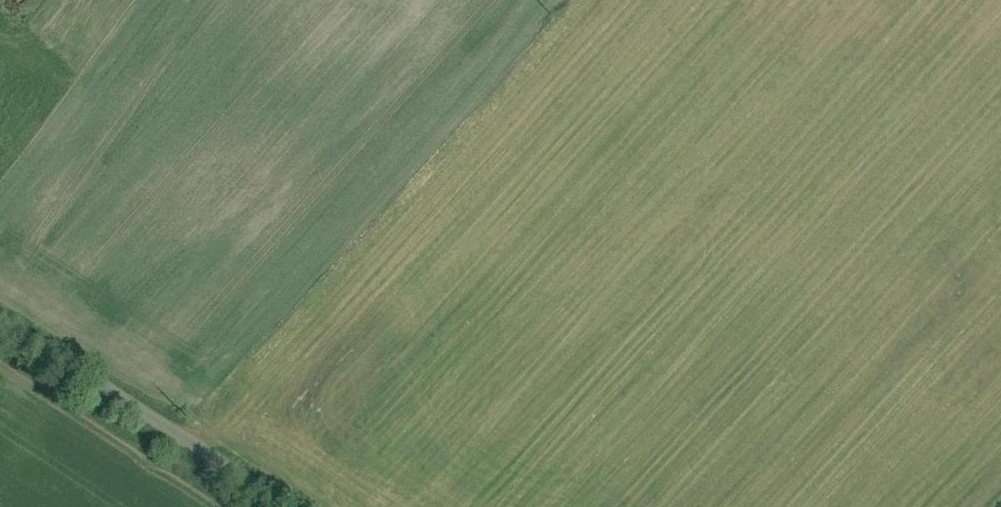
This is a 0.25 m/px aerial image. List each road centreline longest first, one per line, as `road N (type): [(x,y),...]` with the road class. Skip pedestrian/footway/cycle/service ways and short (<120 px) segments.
road 1 (unclassified): [(0,325),(279,506)]

